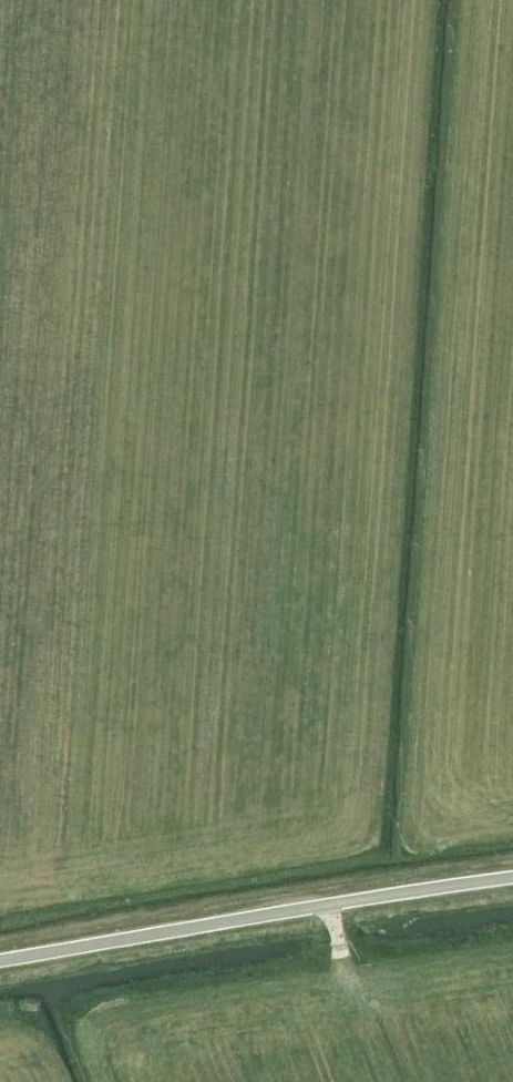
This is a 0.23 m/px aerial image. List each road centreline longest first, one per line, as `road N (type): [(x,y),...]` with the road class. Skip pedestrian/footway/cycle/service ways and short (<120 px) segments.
road 1 (unclassified): [(512,881),(0,962)]

